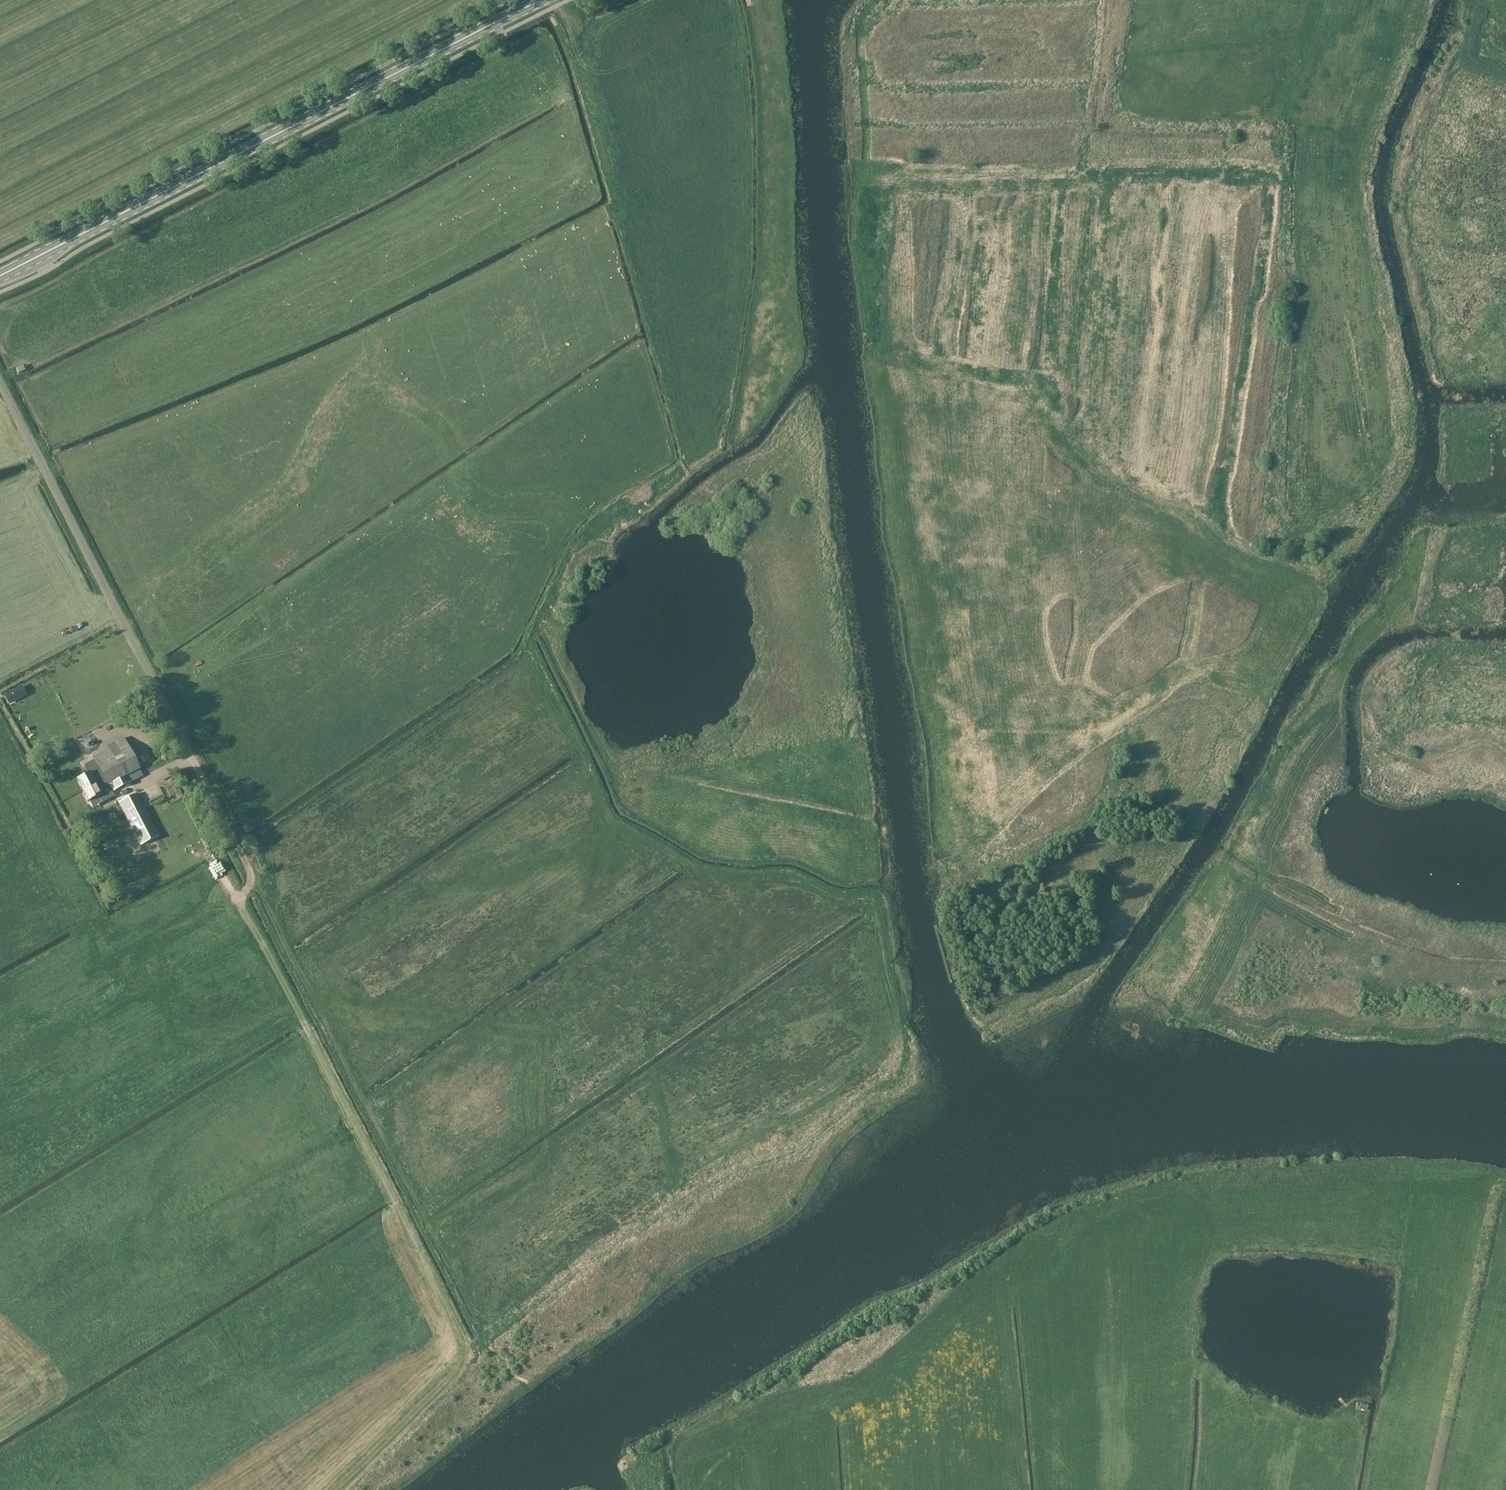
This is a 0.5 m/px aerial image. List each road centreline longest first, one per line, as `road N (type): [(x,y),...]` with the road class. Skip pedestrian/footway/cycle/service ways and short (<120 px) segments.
road 1 (primary): [(0,276),(543,0)]
road 2 (unclassified): [(237,845),(0,384)]

